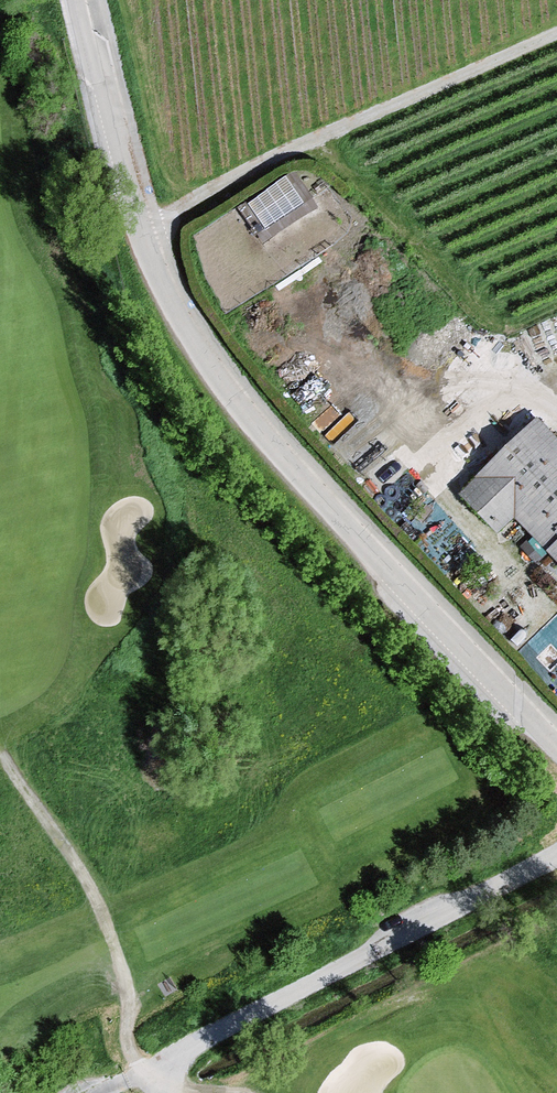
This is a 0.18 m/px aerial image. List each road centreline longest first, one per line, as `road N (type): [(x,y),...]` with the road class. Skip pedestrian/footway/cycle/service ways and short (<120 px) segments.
road 1 (unclassified): [(556,756),(186,302),(99,0)]
road 2 (unclassified): [(165,1078),(326,977),(556,860)]
road 3 (track): [(556,19),(190,185),(162,220)]
road 4 (track): [(282,143),(335,164),(522,378)]

